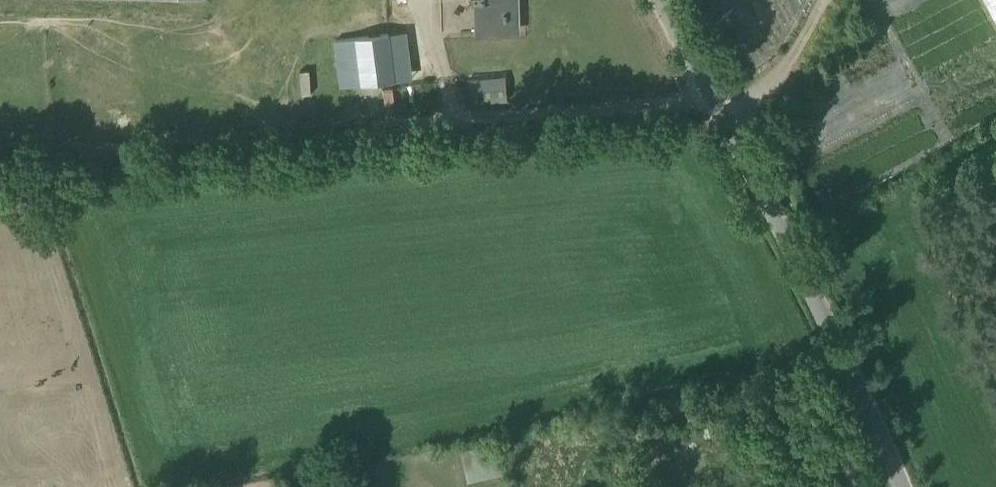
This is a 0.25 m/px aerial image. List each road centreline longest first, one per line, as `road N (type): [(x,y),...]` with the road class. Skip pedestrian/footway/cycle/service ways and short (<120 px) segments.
road 1 (unclassified): [(901,486),(657,0)]

